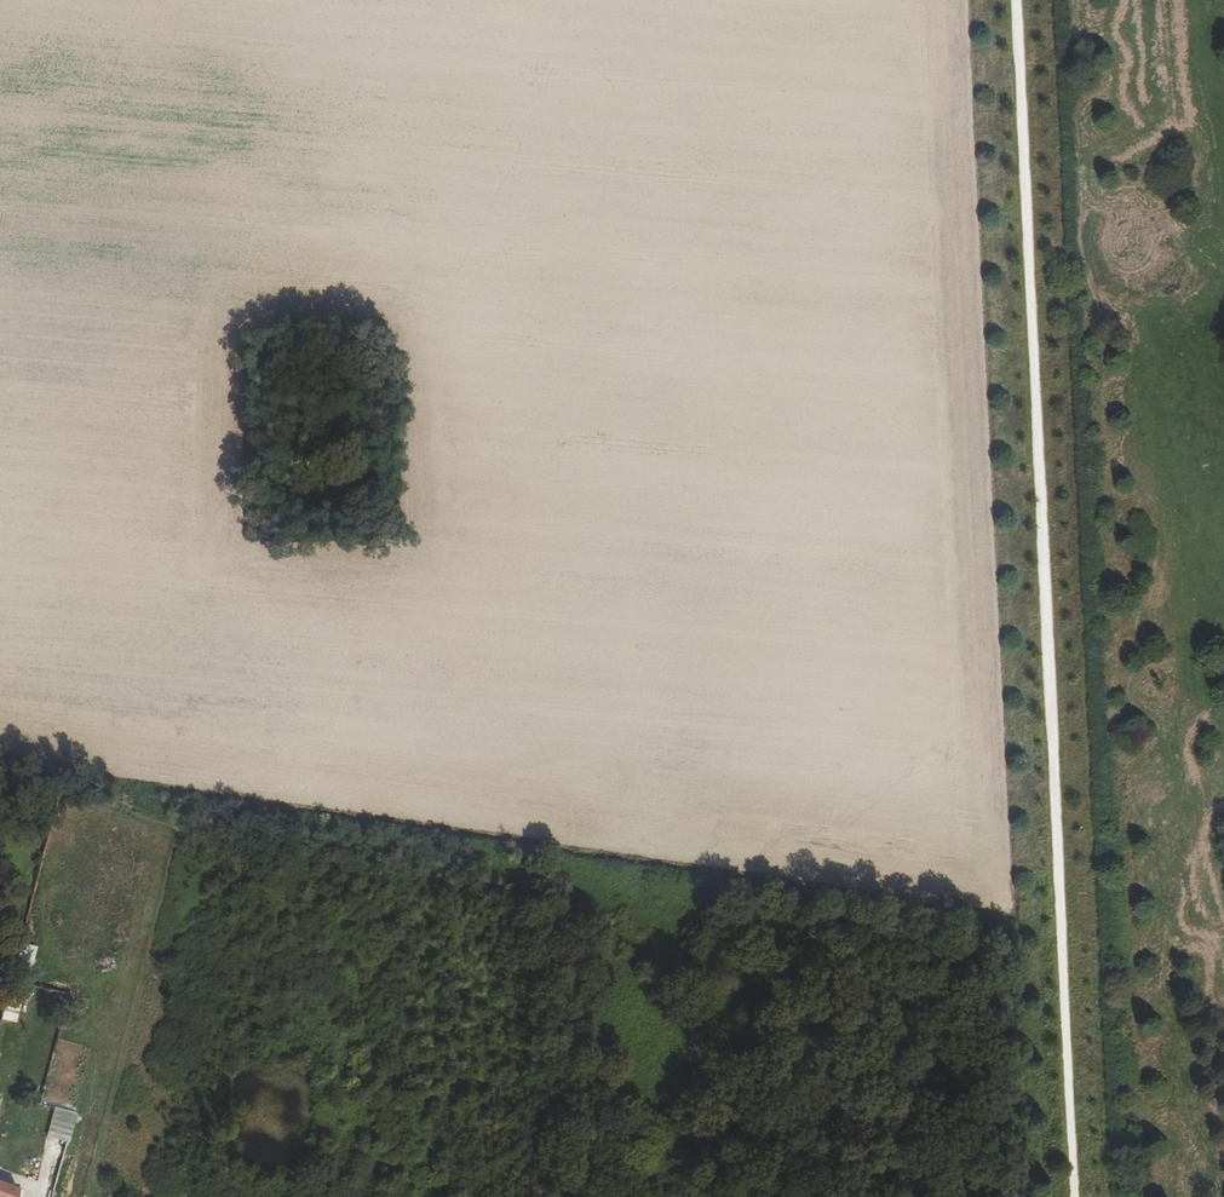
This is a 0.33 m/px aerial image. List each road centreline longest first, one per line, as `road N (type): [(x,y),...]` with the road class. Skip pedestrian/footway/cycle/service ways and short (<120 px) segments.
road 1 (track): [(1075,1196),(1016,0)]

